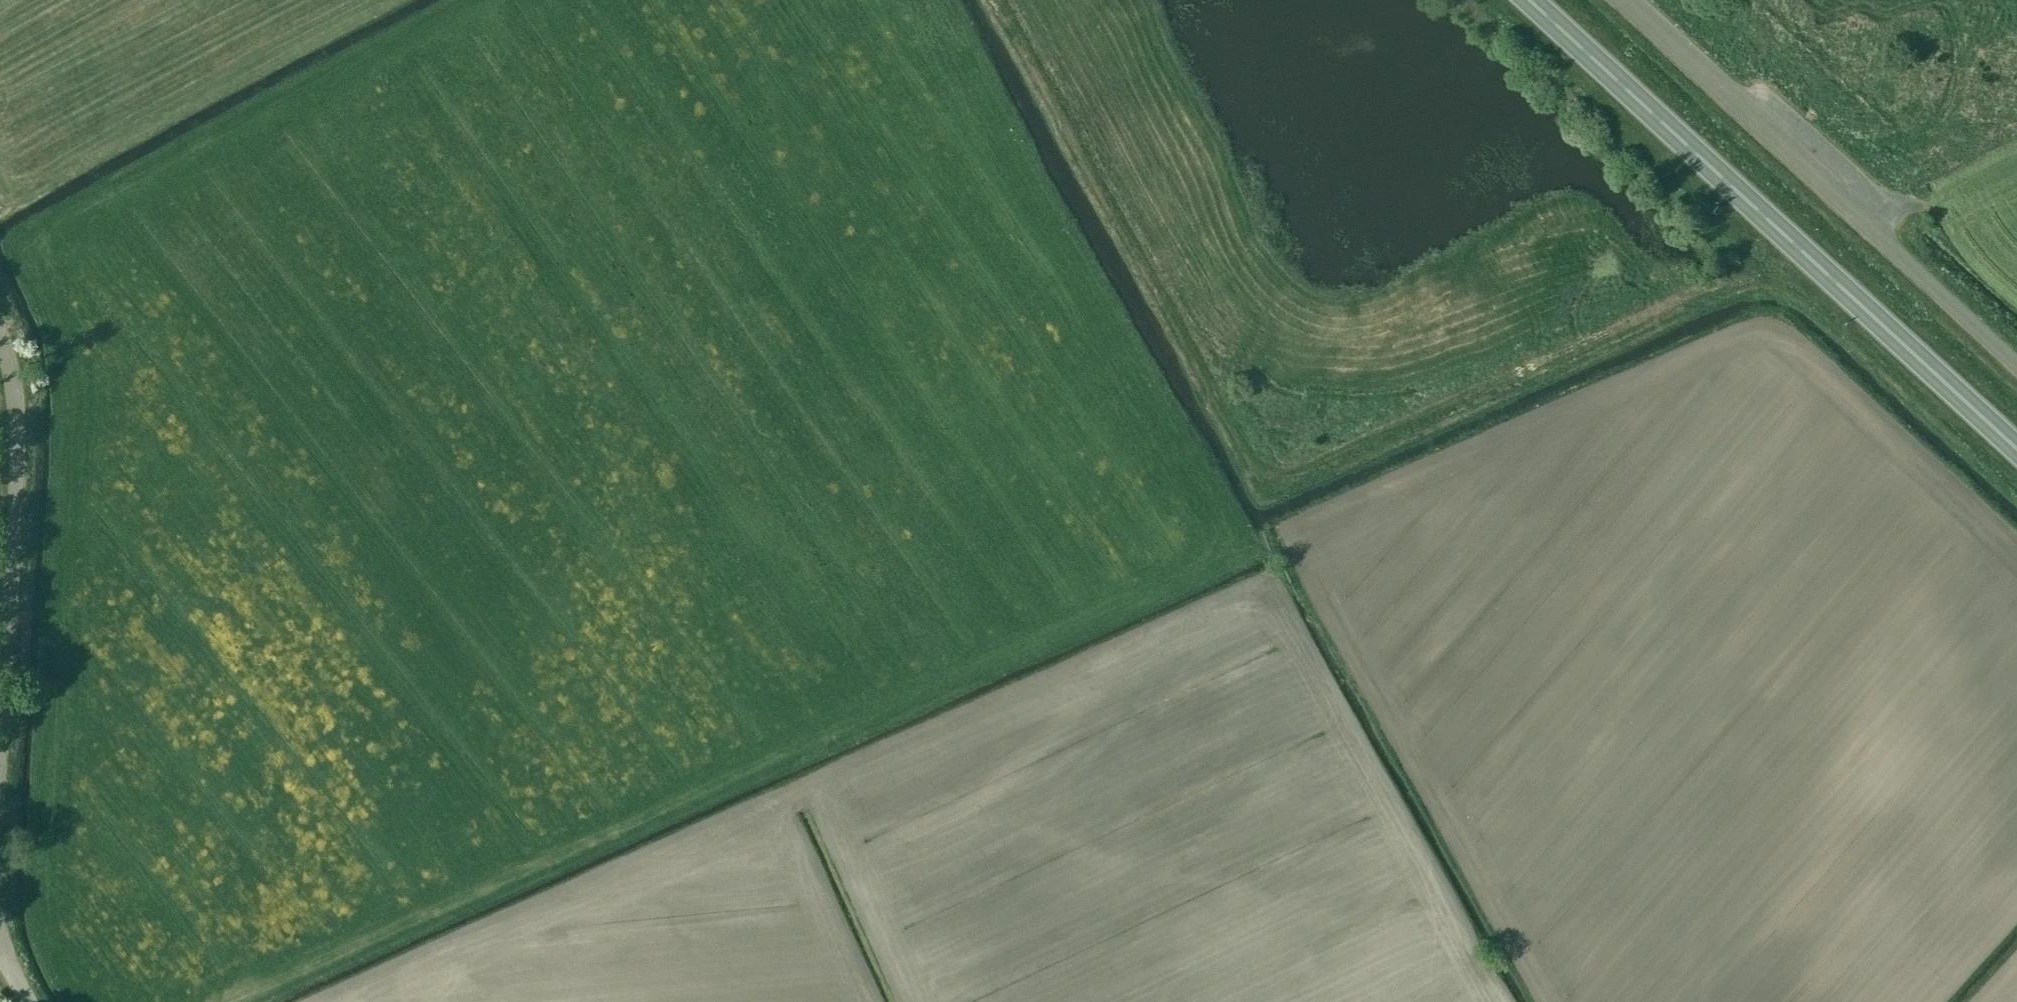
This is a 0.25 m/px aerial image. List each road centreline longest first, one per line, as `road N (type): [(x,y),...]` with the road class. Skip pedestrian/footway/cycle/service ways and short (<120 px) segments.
road 1 (trunk): [(2016,448),(1529,0)]
road 2 (unclassified): [(1627,0),(2016,363)]
road 3 (unclassified): [(0,728),(18,445),(0,334)]

